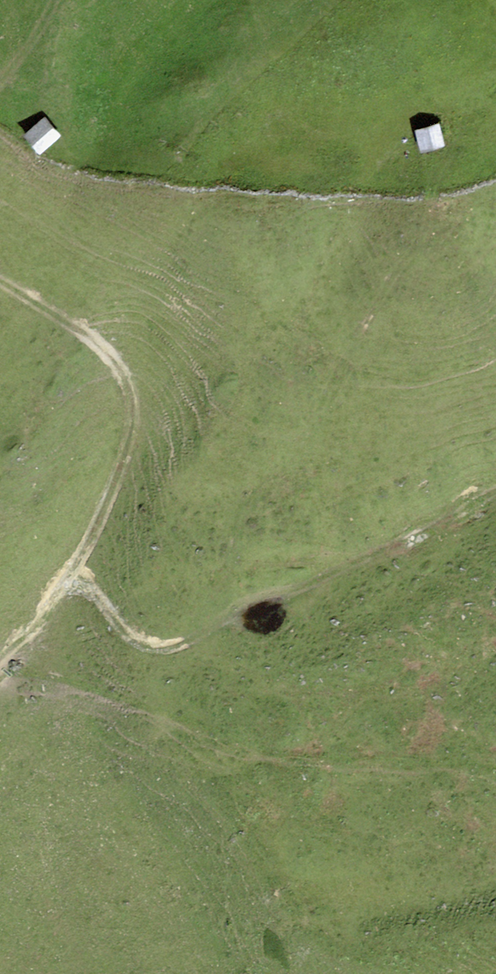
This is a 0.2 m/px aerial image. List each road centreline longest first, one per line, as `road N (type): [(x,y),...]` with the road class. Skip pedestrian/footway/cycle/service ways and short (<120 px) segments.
road 1 (track): [(184,641),(240,549),(240,522),(340,395),(357,335),(433,244),(439,172)]
road 2 (track): [(60,588),(84,591),(144,645),(184,641),(495,495)]
road 3 (track): [(0,656),(60,588),(93,532),(119,474),(132,407),(129,386),(103,345),(0,279)]

